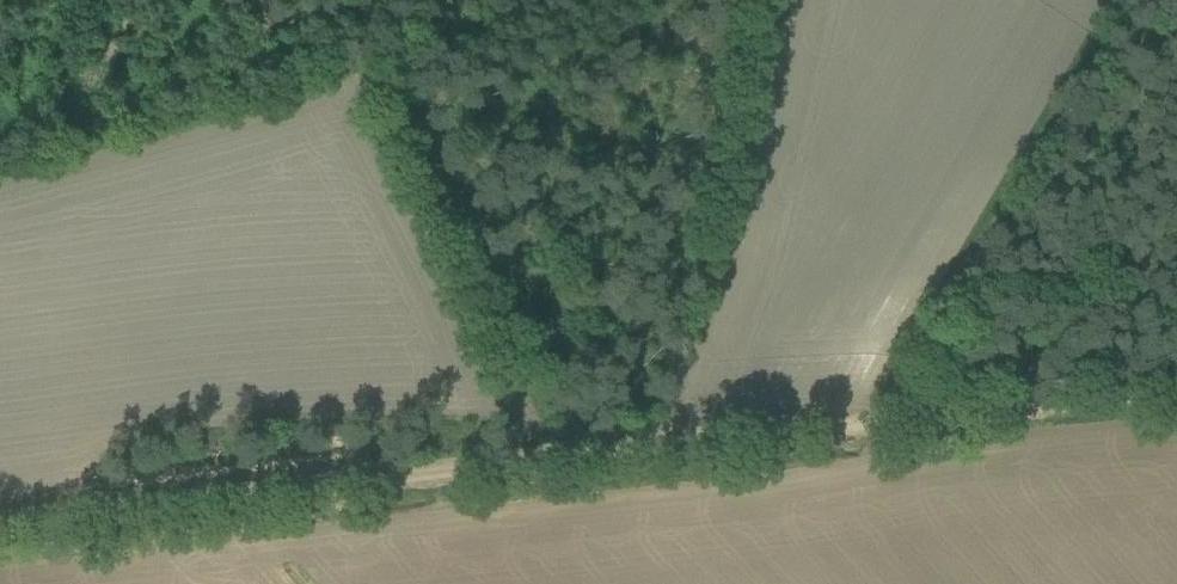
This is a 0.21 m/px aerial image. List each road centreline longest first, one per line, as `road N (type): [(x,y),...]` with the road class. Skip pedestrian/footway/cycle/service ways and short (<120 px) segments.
road 1 (track): [(0,527),(546,457)]
road 2 (track): [(369,0),(530,345),(546,457)]
road 3 (track): [(546,457),(909,422)]
road 4 (track): [(909,422),(1176,394)]

